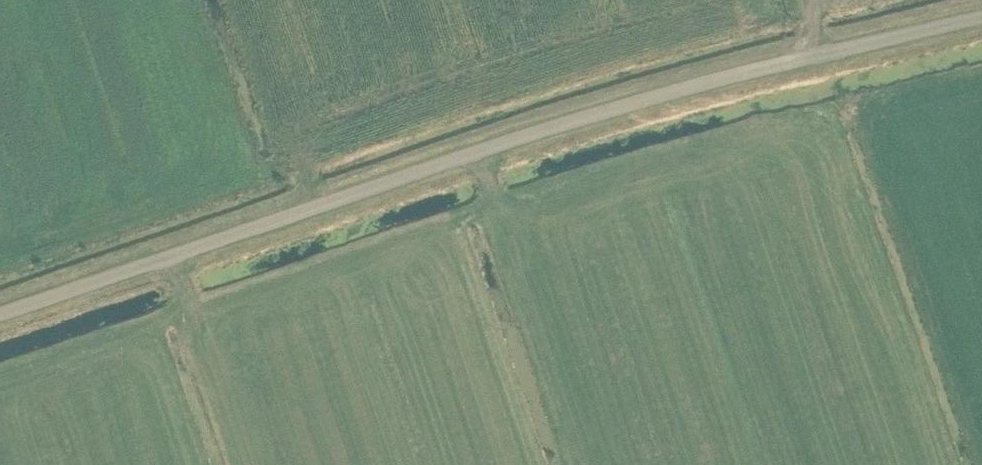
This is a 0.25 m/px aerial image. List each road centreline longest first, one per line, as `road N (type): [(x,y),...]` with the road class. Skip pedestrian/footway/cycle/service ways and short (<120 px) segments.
road 1 (unclassified): [(981,16),(636,101),(0,314)]

